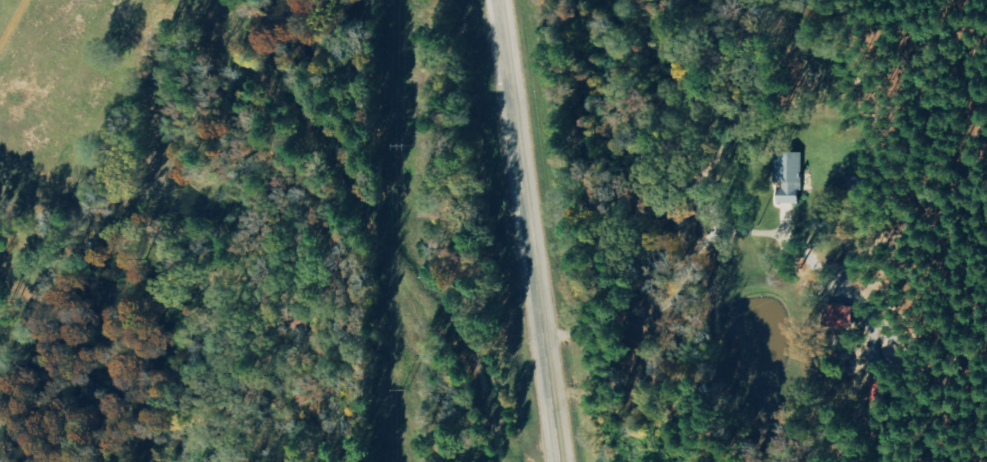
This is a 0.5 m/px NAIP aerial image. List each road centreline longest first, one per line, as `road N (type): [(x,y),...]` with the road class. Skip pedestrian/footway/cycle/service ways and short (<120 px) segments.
road 1 (tertiary): [(561,461),(499,0)]

